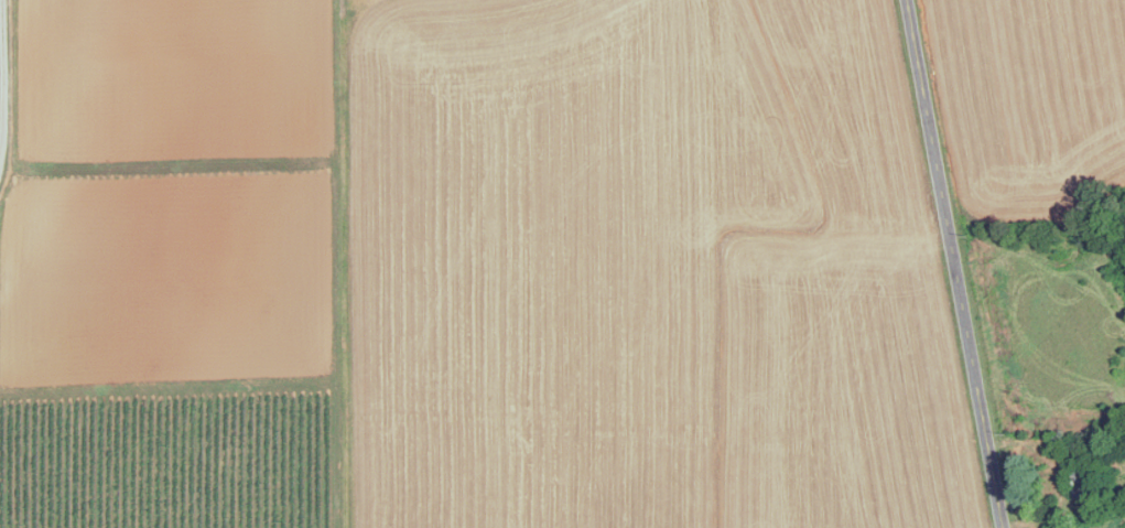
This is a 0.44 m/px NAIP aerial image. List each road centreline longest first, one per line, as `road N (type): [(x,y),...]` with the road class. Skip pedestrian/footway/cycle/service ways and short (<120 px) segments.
road 1 (residential): [(1003,527),(911,0)]

